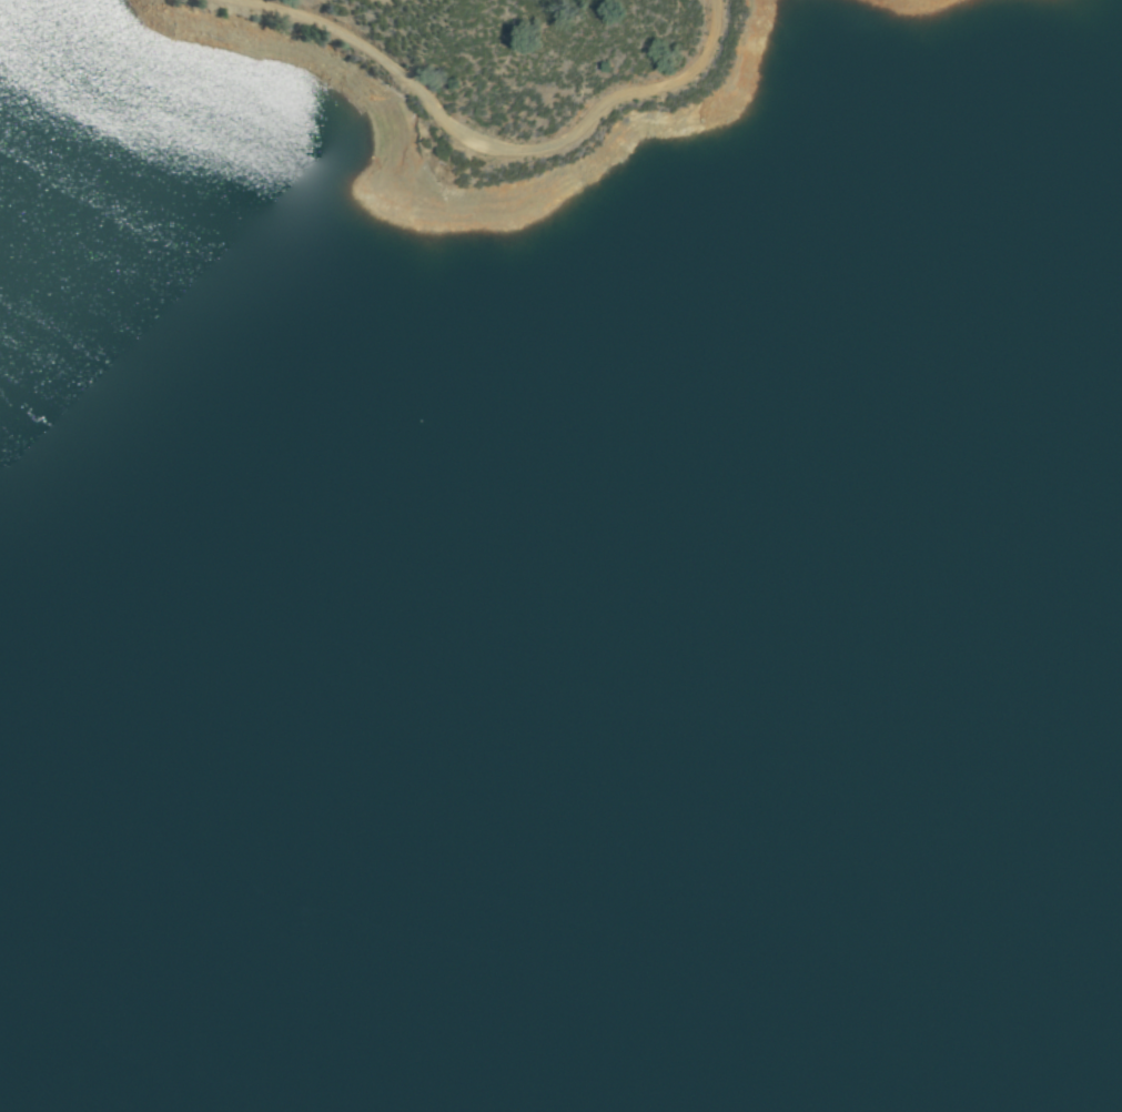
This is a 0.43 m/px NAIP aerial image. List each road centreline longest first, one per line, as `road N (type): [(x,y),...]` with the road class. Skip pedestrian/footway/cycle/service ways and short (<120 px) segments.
road 1 (track): [(724,0),(722,41),(706,65),(686,78),(637,85),(585,127),(544,144),(479,130),(431,82),(333,20),(252,0)]

